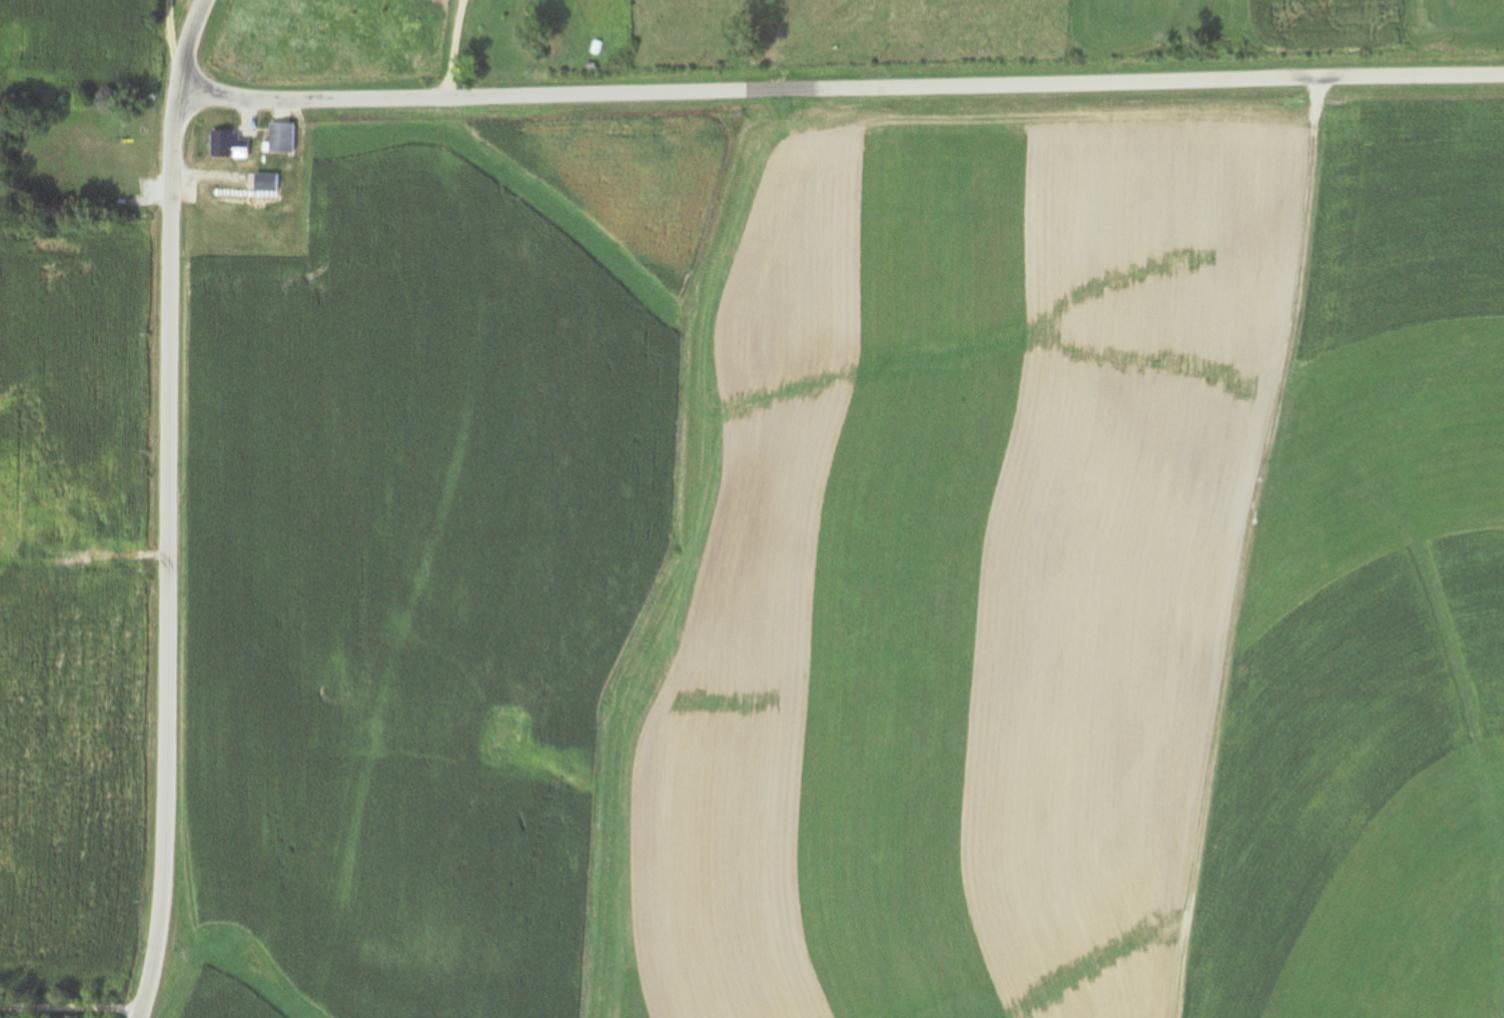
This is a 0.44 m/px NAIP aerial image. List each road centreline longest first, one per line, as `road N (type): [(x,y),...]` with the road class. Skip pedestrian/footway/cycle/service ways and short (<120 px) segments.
road 1 (residential): [(186,101),(1503,76)]
road 2 (secondary): [(143,1017),(166,898),(179,142),(193,44),(210,0)]

